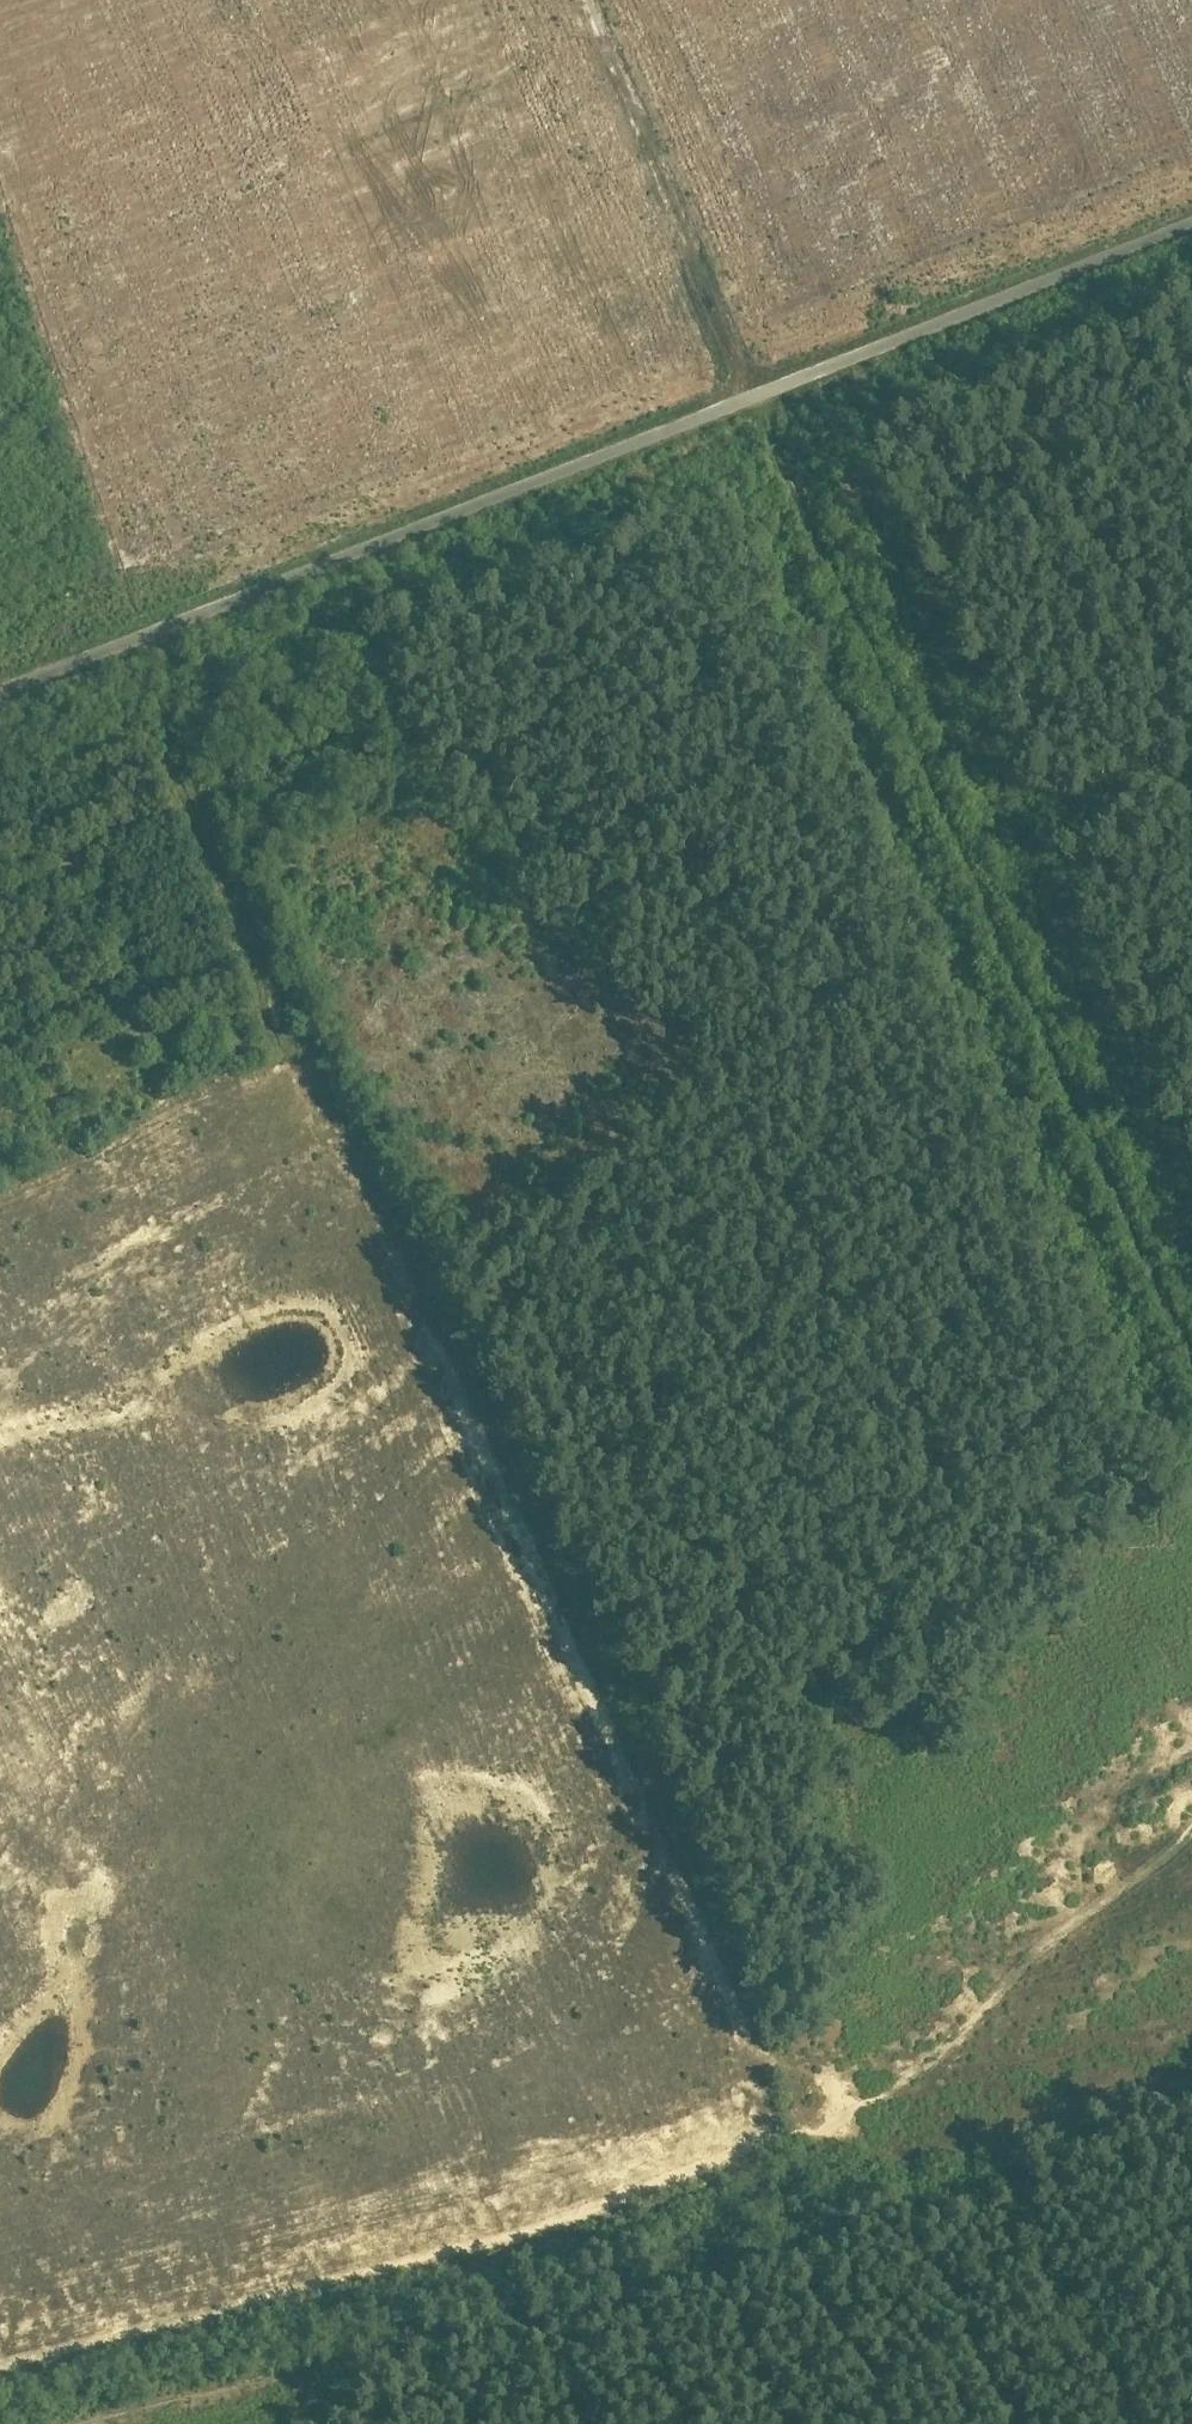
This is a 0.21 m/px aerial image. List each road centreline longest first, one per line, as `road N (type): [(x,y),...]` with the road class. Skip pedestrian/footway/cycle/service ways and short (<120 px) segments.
road 1 (track): [(574,0),(1191,1349)]
road 2 (unclassified): [(1191,227),(0,692)]

